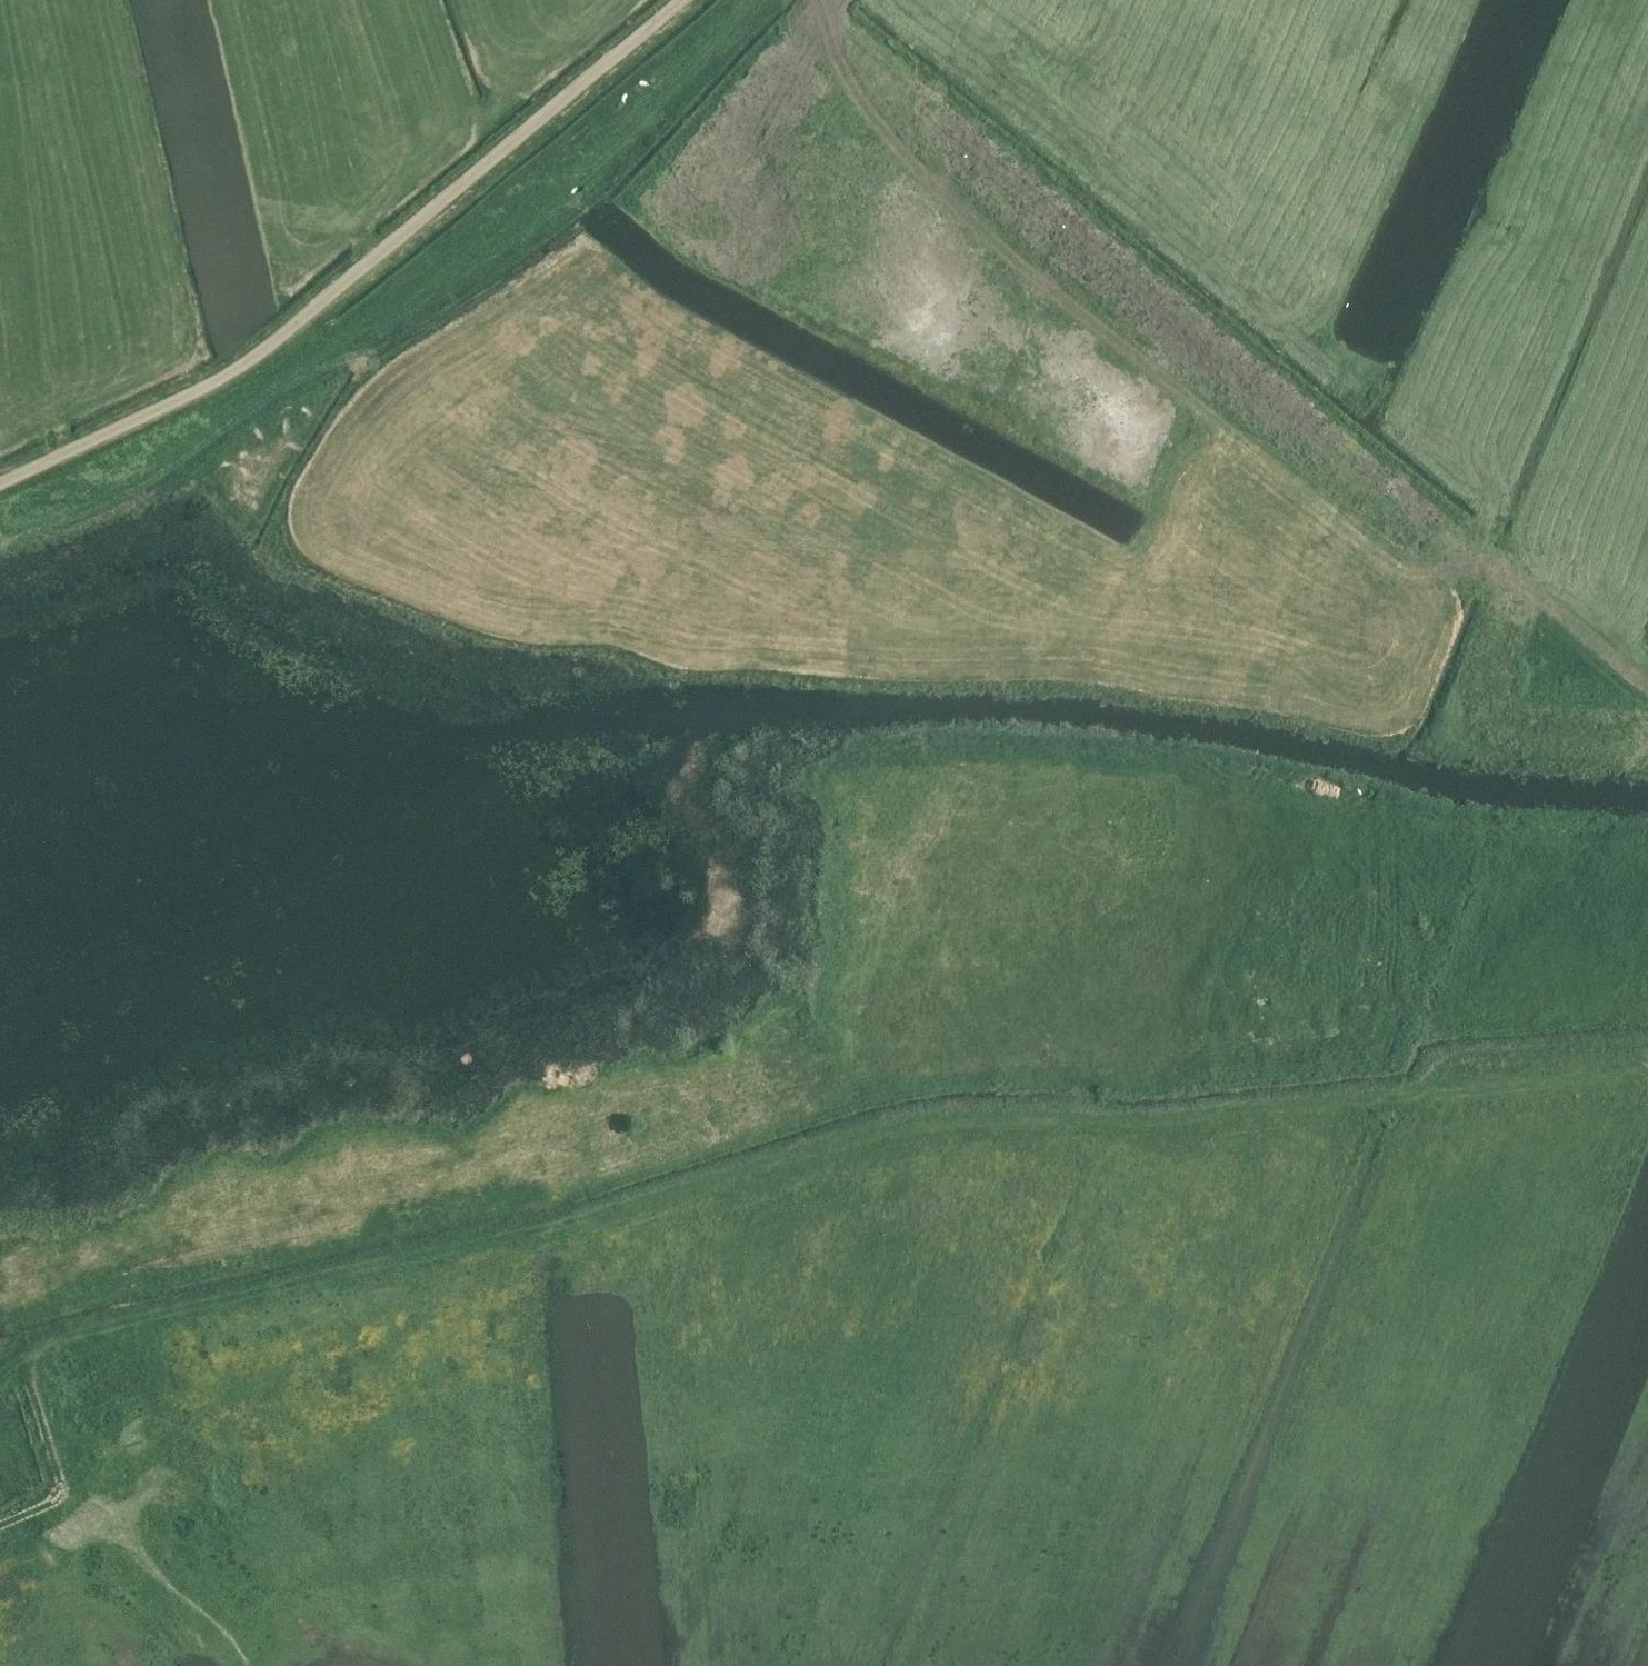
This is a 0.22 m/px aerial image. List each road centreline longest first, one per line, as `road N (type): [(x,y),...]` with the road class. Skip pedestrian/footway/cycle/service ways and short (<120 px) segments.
road 1 (track): [(0,485),(238,369),(680,0)]

